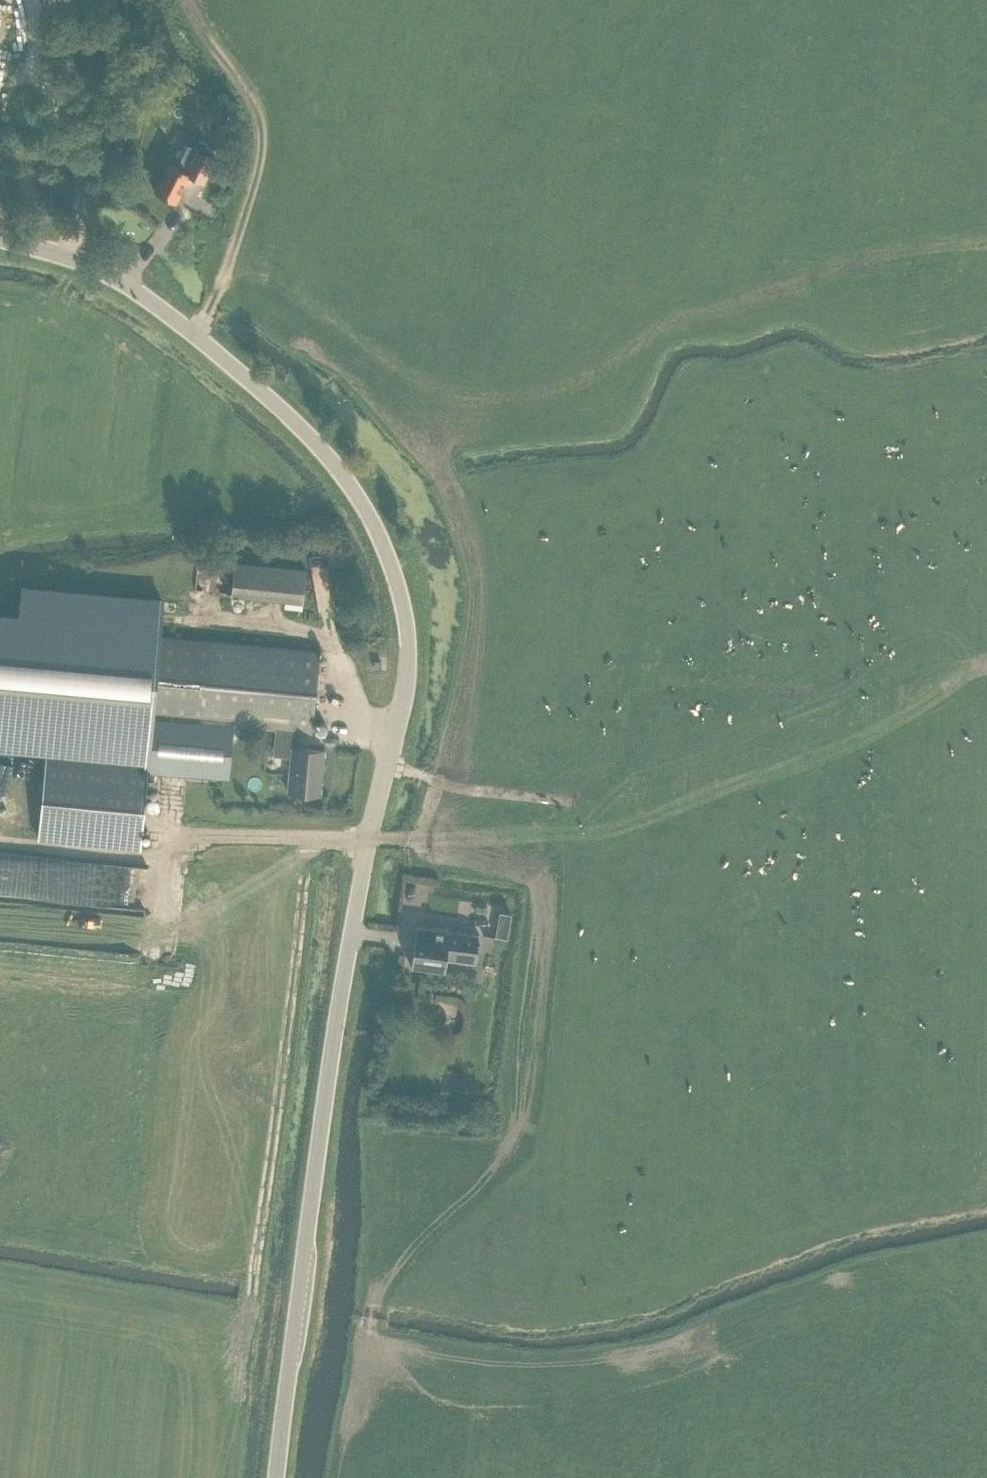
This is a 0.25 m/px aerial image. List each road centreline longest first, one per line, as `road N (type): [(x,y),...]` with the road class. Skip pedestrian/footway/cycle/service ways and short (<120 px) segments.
road 1 (tertiary): [(275,1477),(335,1027),(367,839),(404,699),(408,644),(400,588),(348,481),(253,382),(112,275),(0,239)]
road 2 (track): [(195,335),(264,157),(263,117),(190,0)]

